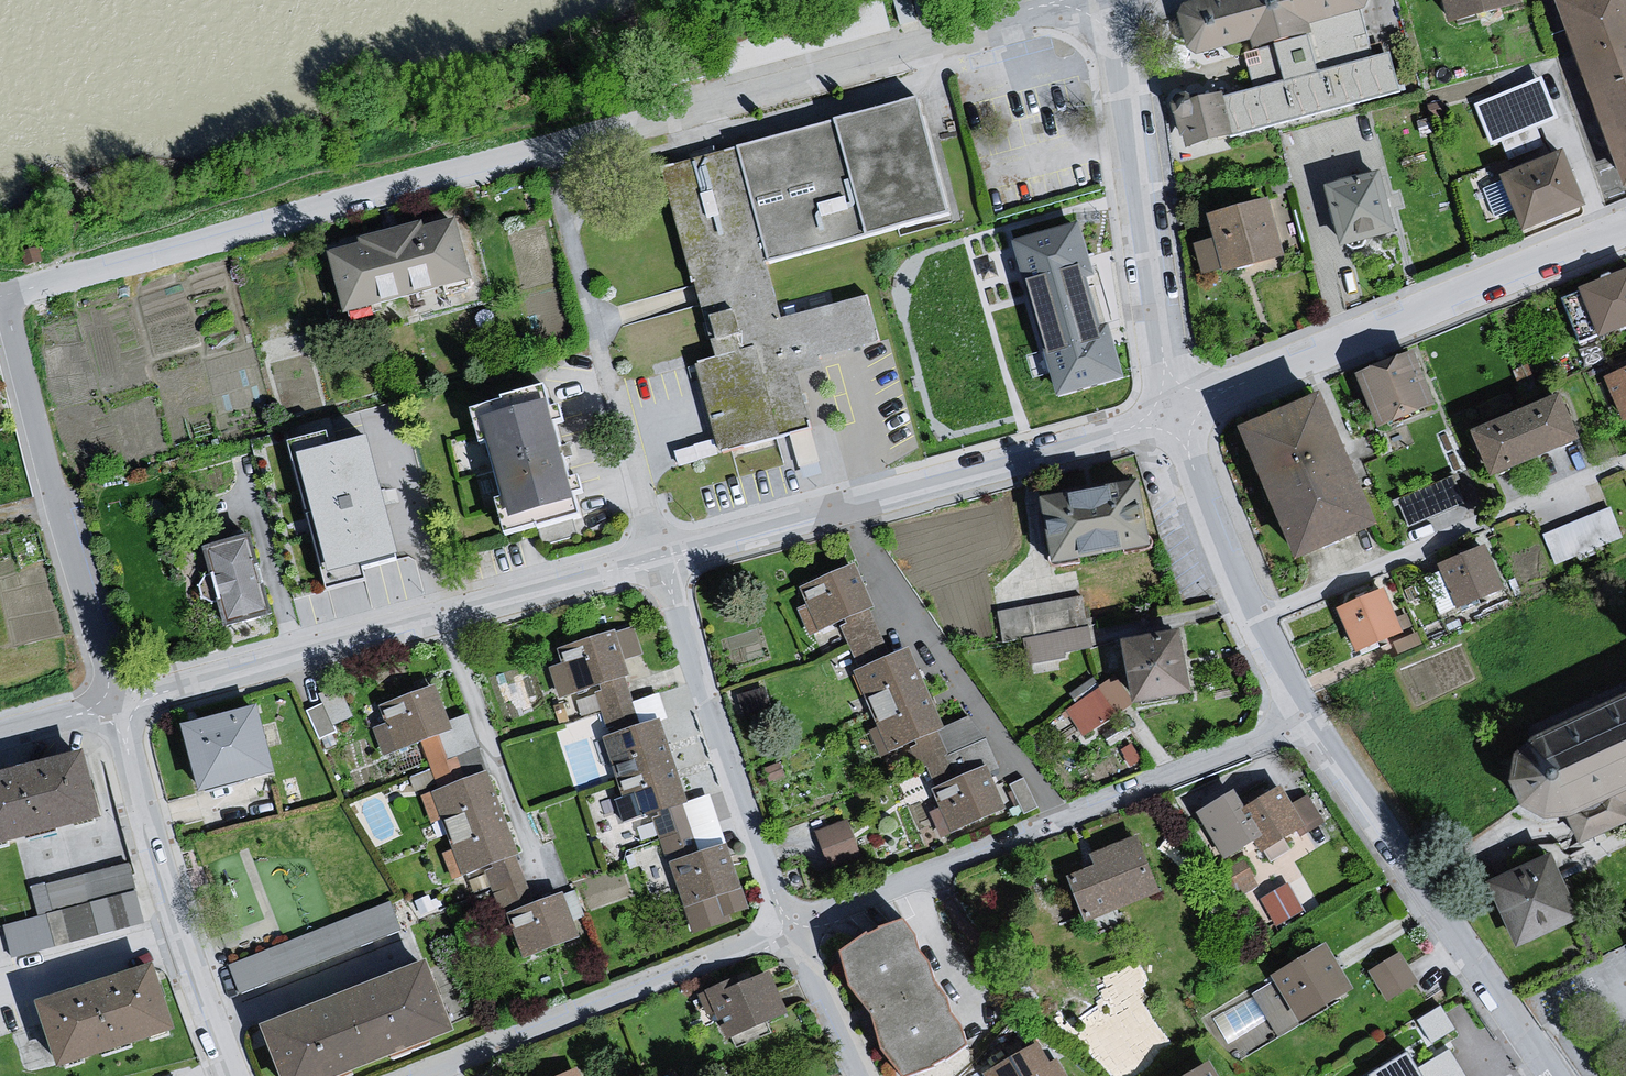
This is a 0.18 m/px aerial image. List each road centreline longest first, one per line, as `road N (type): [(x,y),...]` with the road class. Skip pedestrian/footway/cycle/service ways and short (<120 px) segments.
road 1 (residential): [(546,148),(2,296)]
road 2 (residential): [(1308,715),(789,930)]
road 3 (residential): [(116,706),(657,558)]
road 4 (residential): [(1068,0),(546,148)]
road 5 (residential): [(657,558),(1175,414)]
road 6 (residential): [(1175,414),(1625,231)]
road 7 (residential): [(1308,715),(1555,1075)]
road 8 (residential): [(116,706),(2,296)]
road 9 (residential): [(657,558),(546,148)]
road 10 (residential): [(1109,0),(1175,414)]
road 11 (residential): [(789,930),(413,1075)]
road 12 (residential): [(1257,617),(1625,460)]
road 13 (residential): [(789,930),(657,558)]
road 14 (residential): [(233,1075),(177,934),(116,706)]
road 15 (residential): [(1175,414),(1257,617)]
road 16 (residential): [(861,1075),(789,930)]
road 17 (residential): [(0,737),(116,706)]

